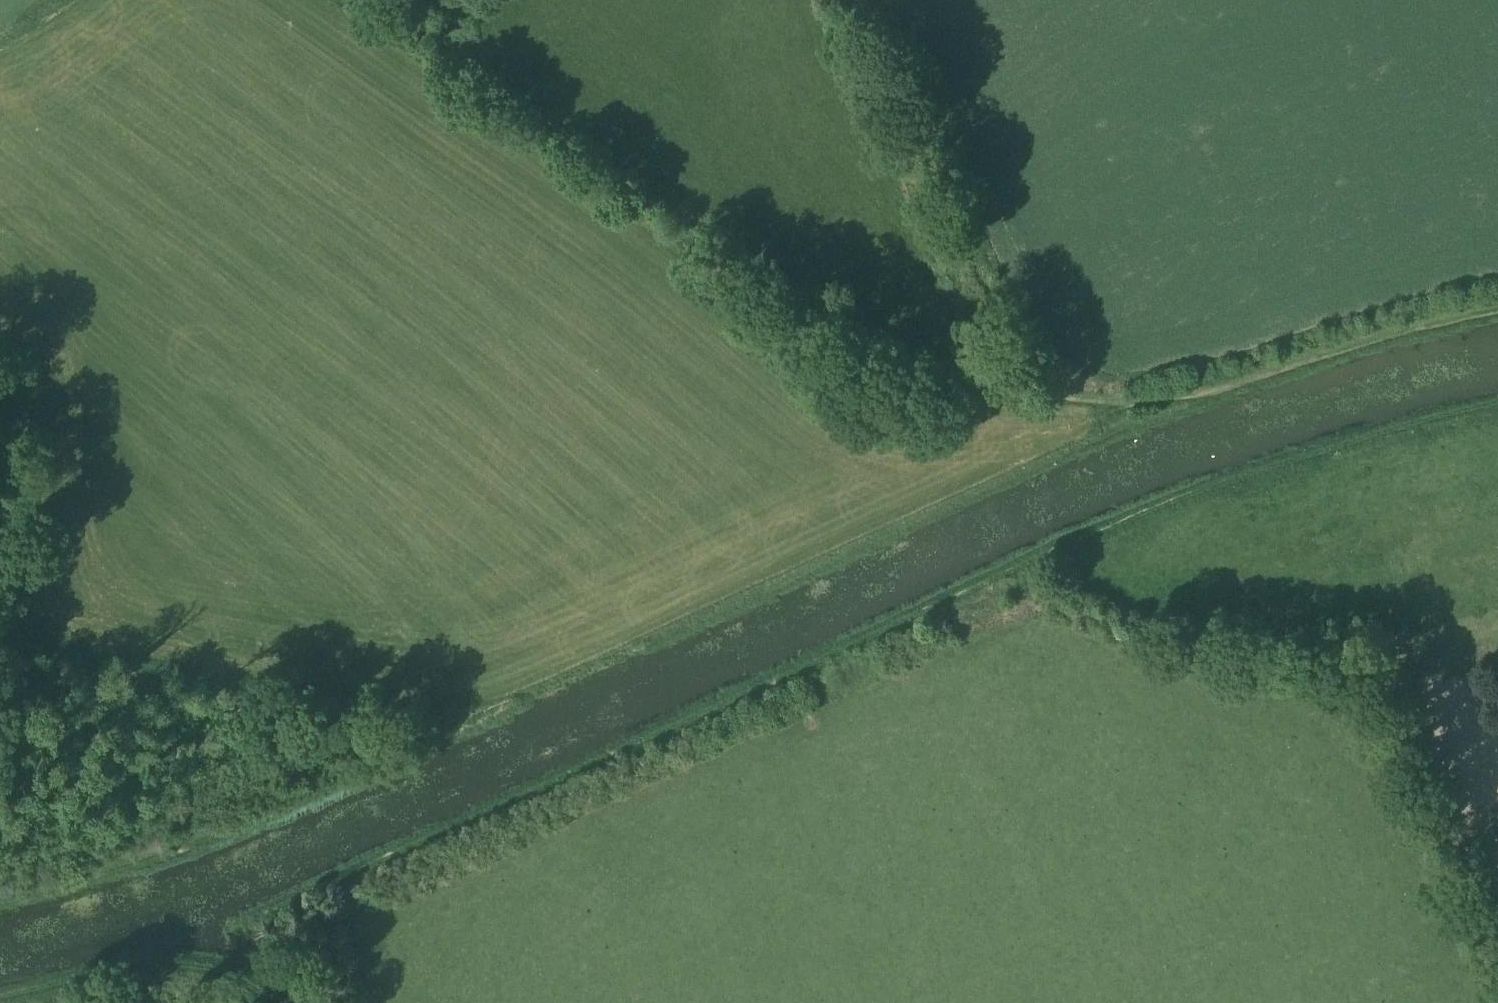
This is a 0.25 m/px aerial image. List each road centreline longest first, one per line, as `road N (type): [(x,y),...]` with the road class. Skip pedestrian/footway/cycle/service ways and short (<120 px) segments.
road 1 (track): [(363,0),(835,331),(927,376),(1015,396),(1158,402),(1497,312)]

